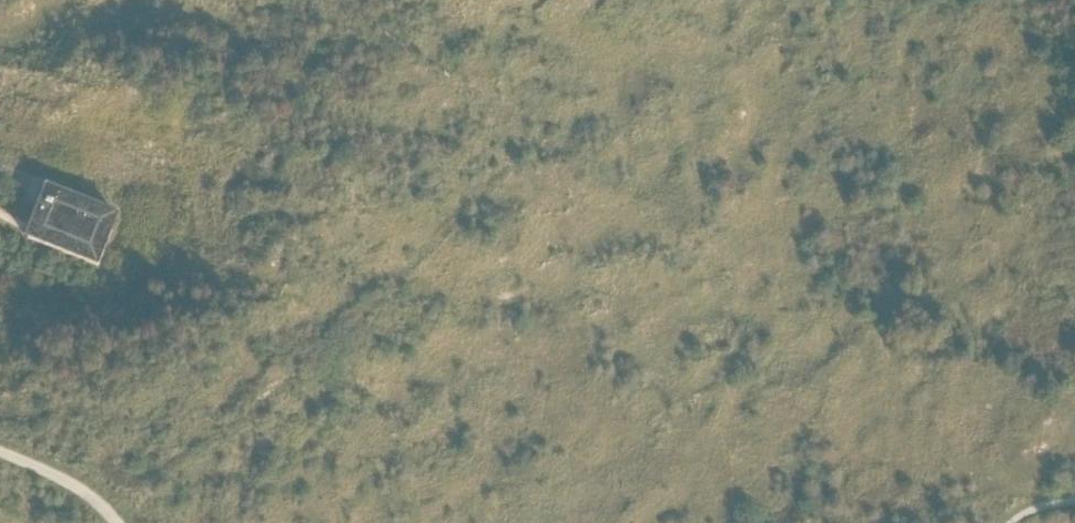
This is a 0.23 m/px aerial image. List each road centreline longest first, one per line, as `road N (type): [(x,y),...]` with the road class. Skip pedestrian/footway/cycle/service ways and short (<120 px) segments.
road 1 (track): [(115,522),(85,494),(0,455)]

